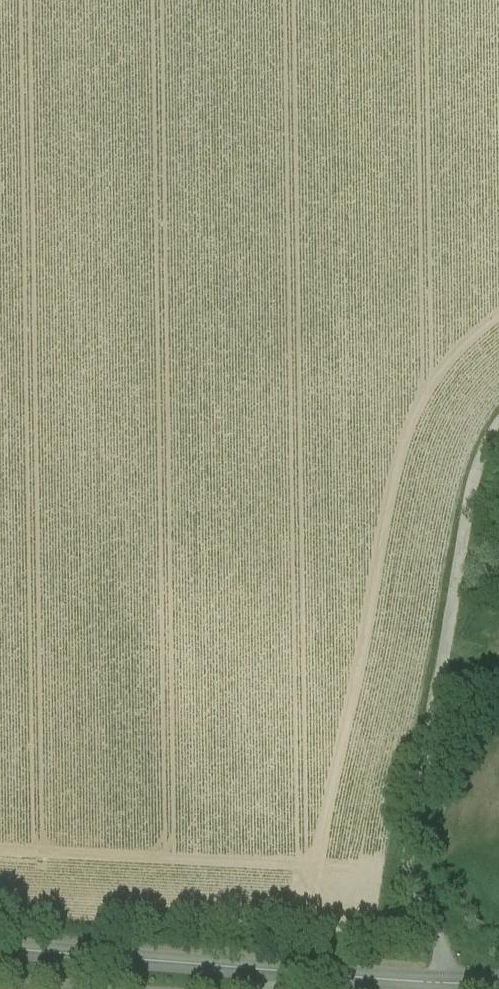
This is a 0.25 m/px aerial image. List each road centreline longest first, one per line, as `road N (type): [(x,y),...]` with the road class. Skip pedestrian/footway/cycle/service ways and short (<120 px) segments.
road 1 (track): [(498,431),(469,506),(411,840),(409,884),(439,950),(438,988)]
road 2 (unclassified): [(0,958),(74,970),(498,978)]

